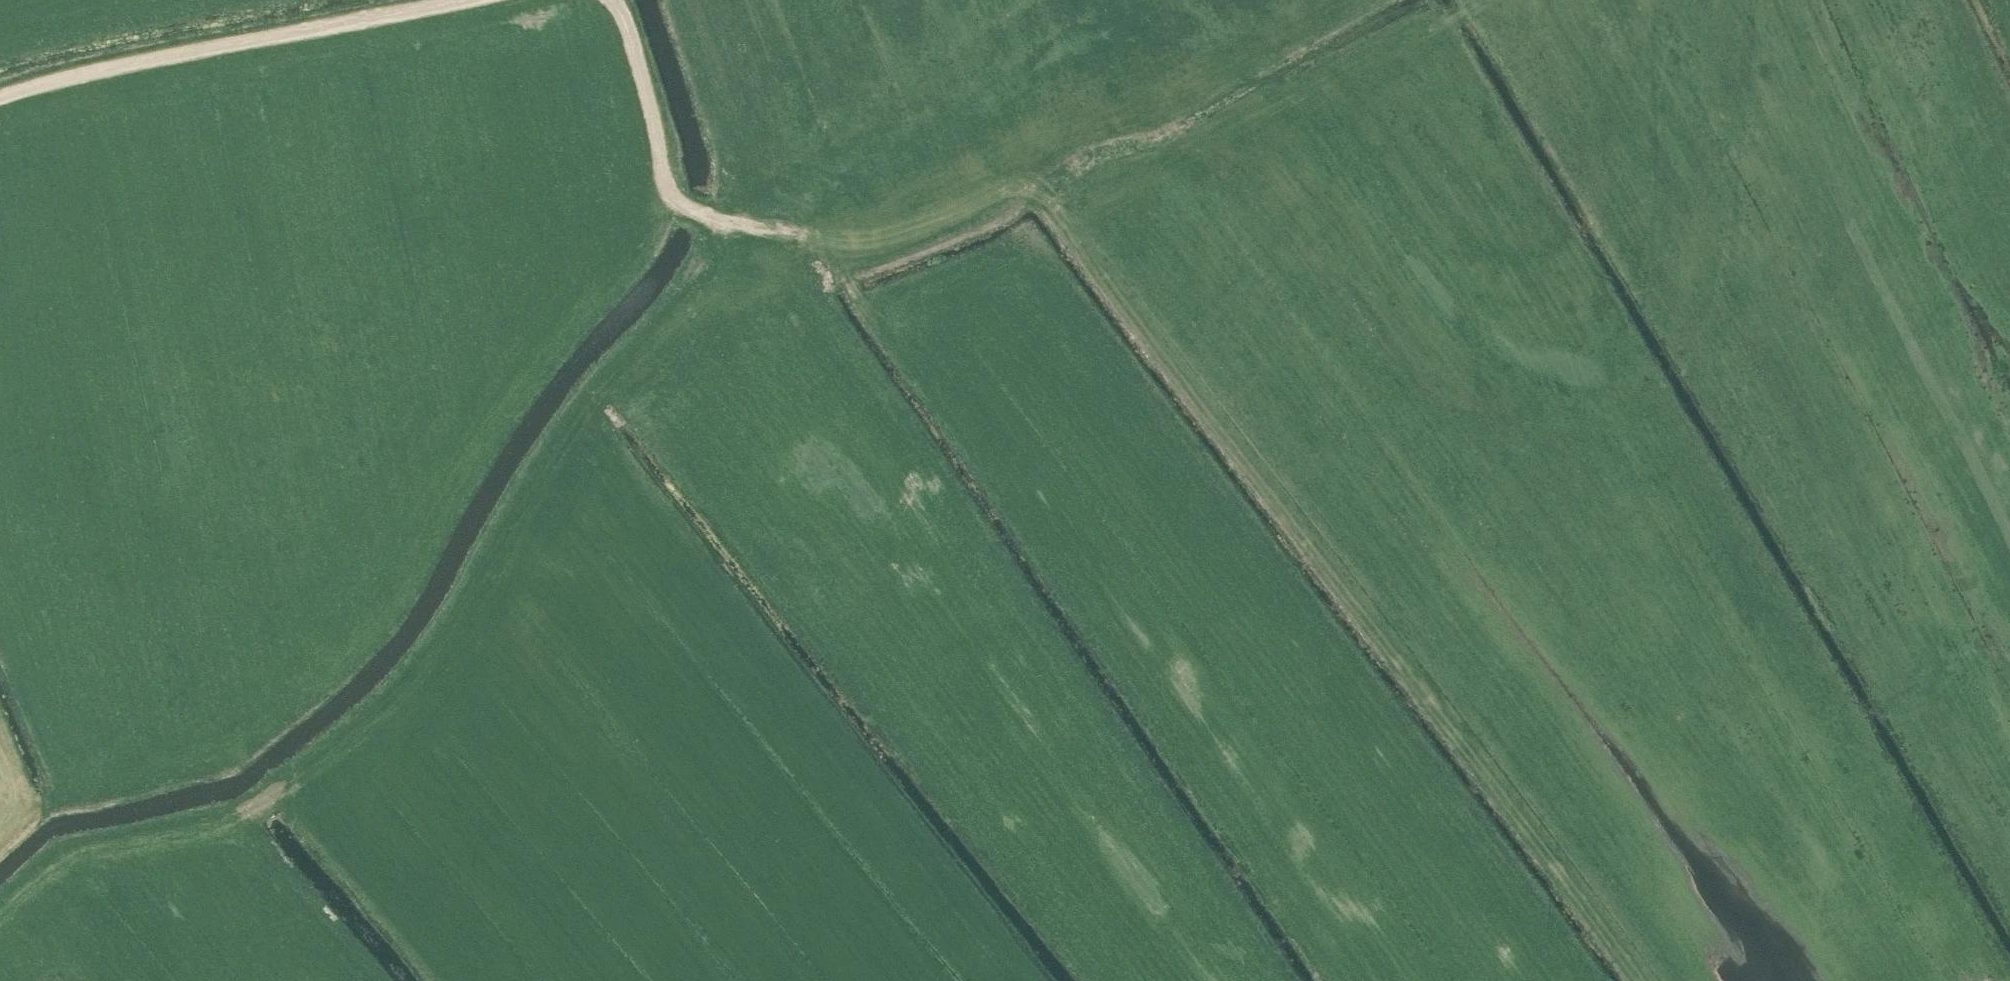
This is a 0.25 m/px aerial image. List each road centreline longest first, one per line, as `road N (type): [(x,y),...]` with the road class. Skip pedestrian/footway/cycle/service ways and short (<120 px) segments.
road 1 (track): [(0,99),(73,76),(461,0)]
road 2 (track): [(615,0),(673,200),(712,219),(768,228)]

